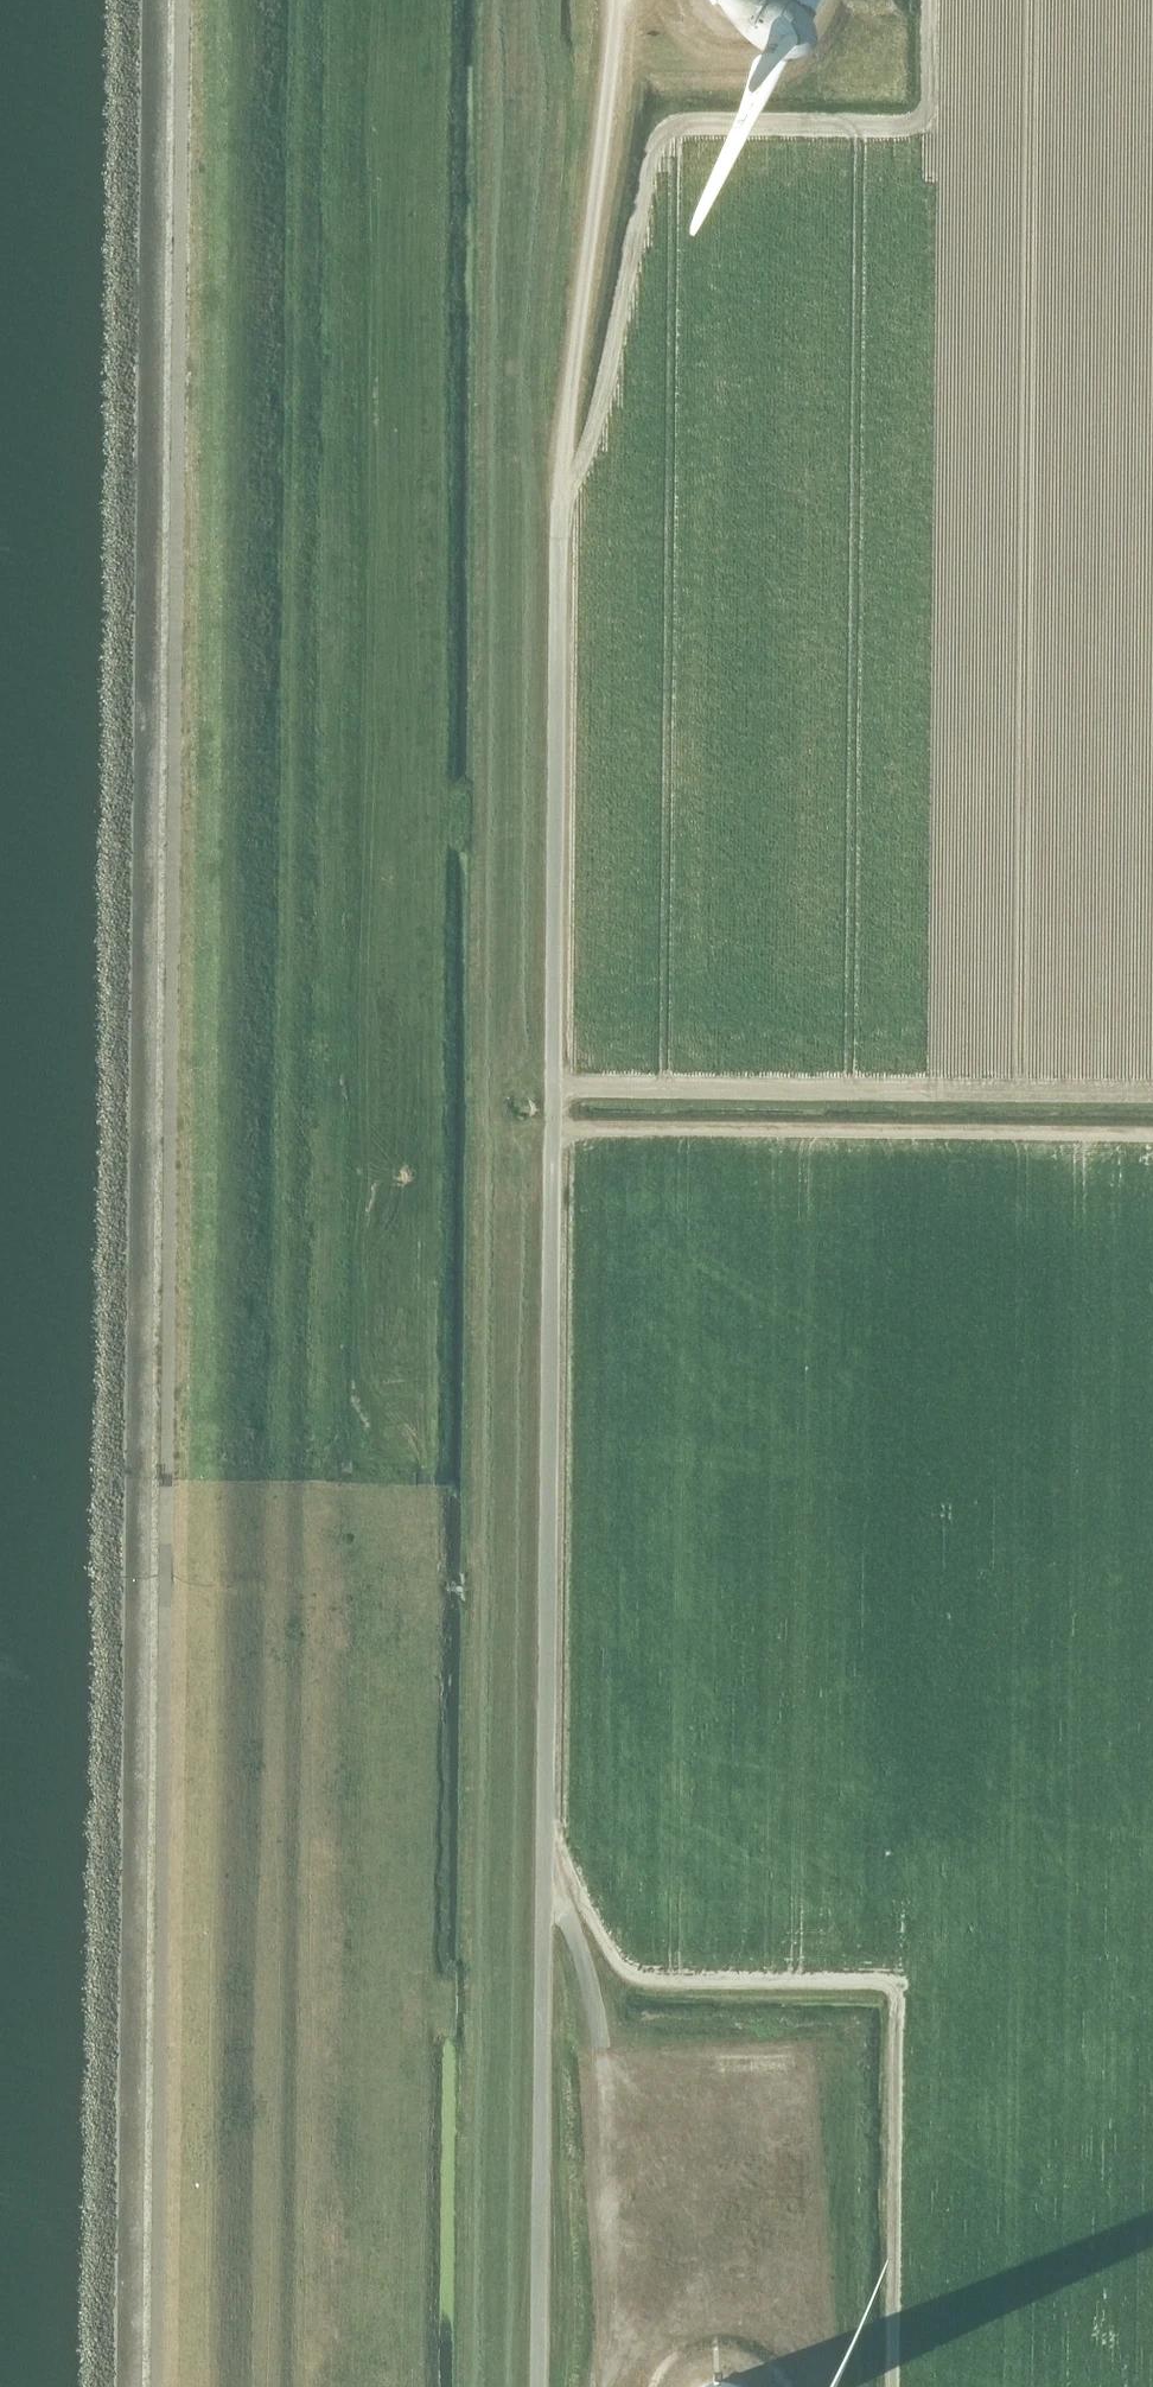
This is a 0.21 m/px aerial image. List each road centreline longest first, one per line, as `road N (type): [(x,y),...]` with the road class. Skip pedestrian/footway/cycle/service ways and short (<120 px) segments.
road 1 (unclassified): [(157,2386),(182,0)]

